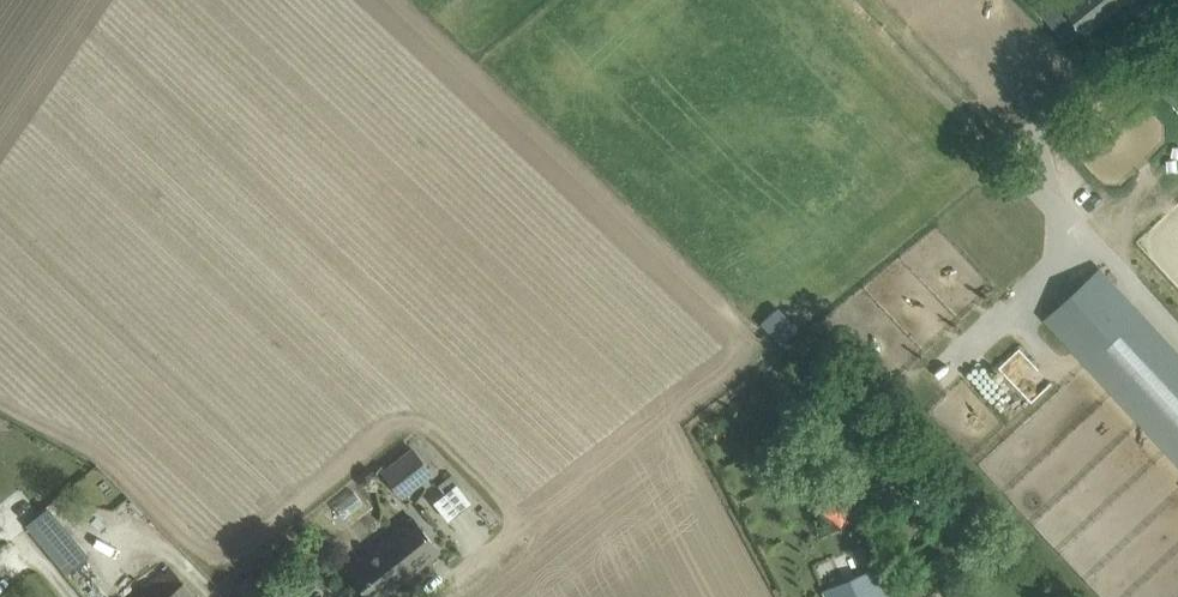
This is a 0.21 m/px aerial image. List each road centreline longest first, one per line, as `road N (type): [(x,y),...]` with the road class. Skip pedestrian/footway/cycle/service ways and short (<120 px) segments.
road 1 (unclassified): [(1124,272),(1051,181),(1050,140),(1066,107),(1177,20)]

